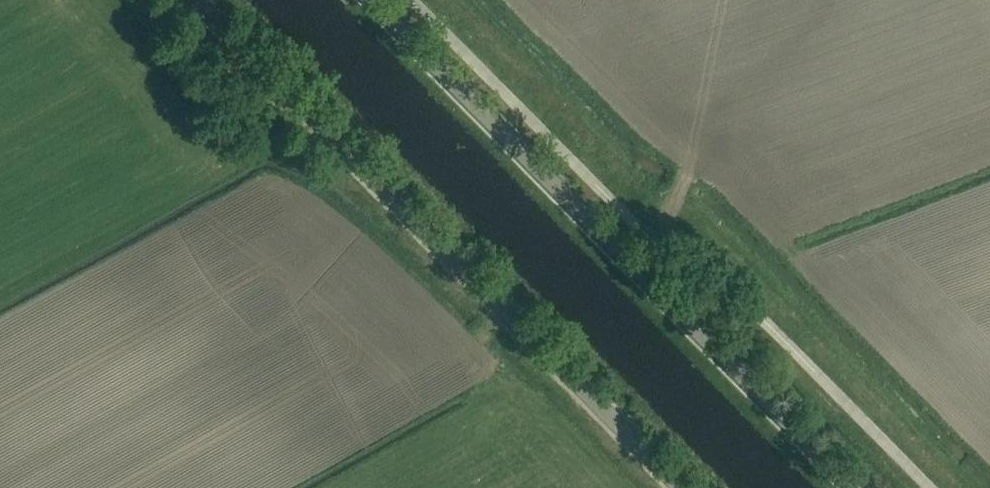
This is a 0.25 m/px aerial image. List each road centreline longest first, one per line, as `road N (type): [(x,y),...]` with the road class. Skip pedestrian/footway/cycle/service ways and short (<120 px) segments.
road 1 (secondary): [(857,487),(373,0)]
road 2 (unclassified): [(681,487),(199,0)]

